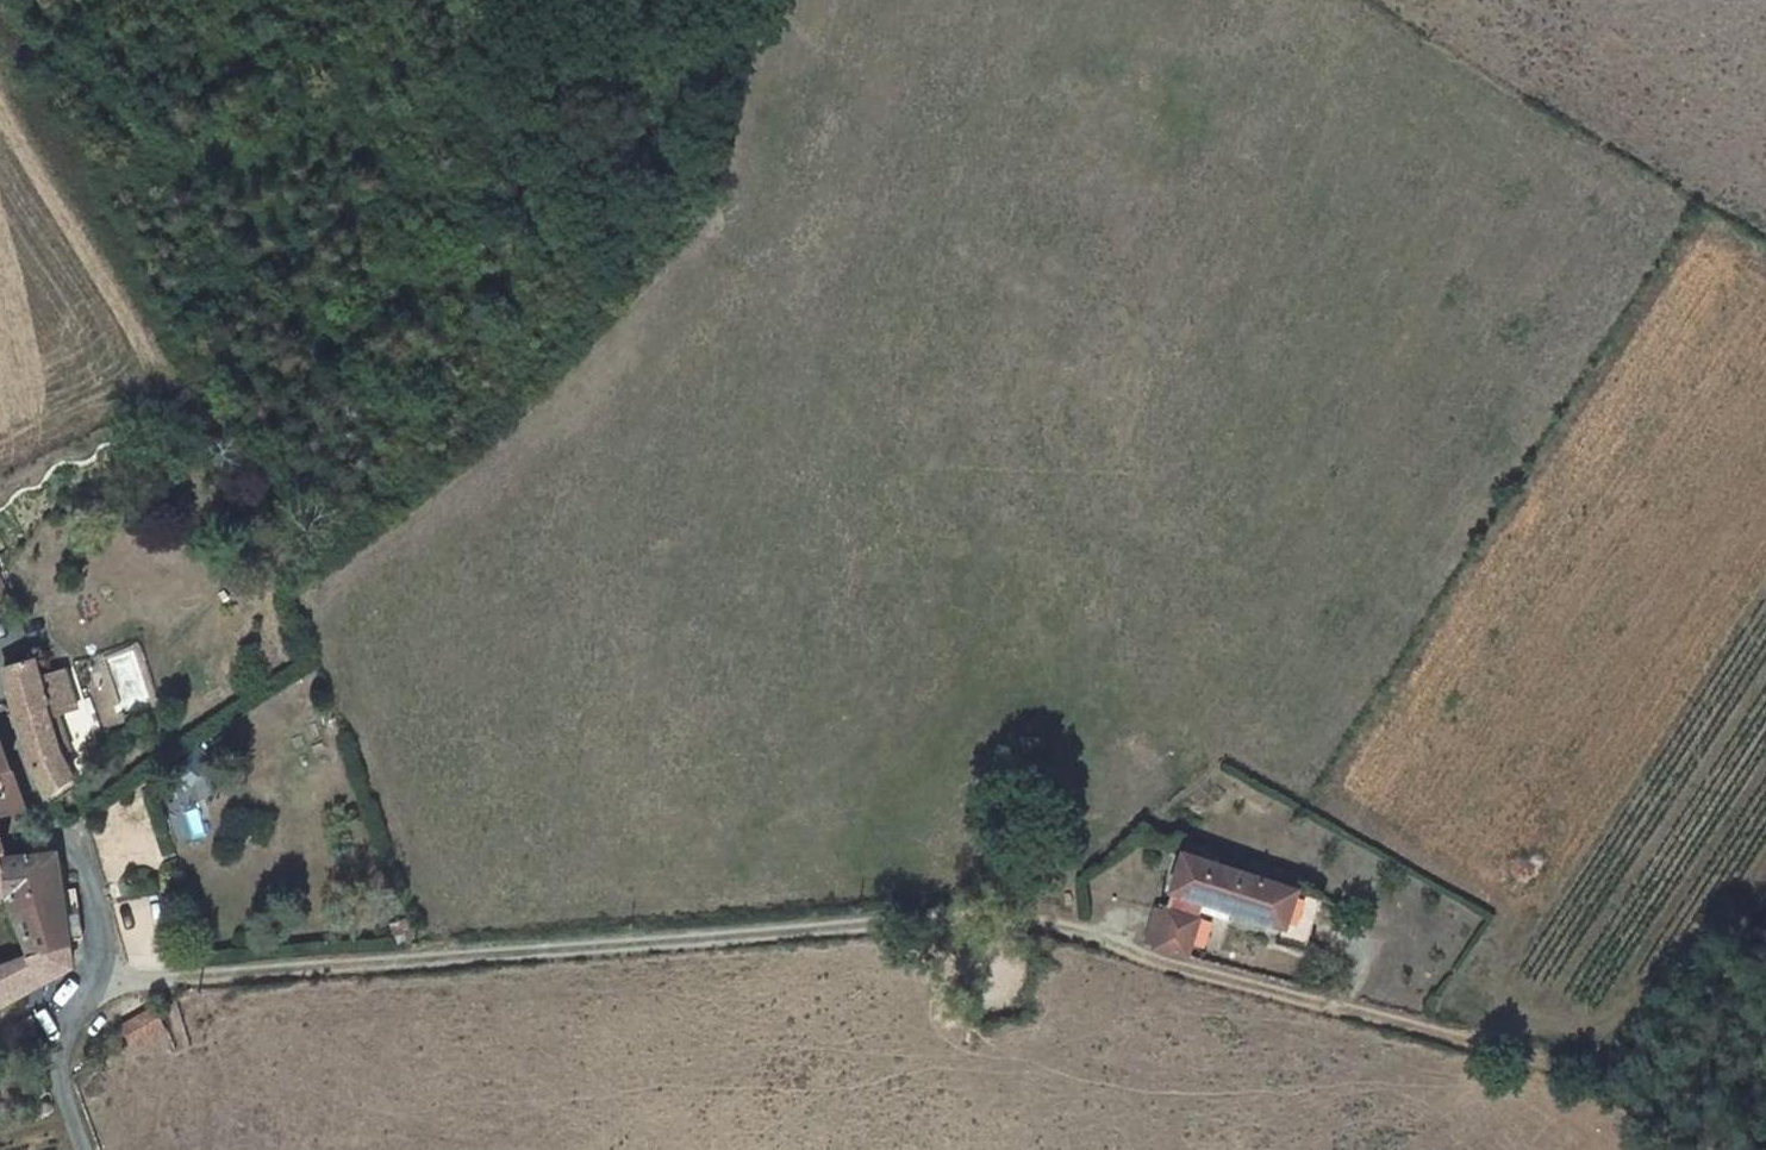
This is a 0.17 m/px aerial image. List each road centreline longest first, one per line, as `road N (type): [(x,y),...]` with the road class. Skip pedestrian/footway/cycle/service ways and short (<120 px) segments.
road 1 (track): [(95,983),(1018,916),(1175,965),(1502,1046),(1628,1066)]
road 2 (unclassified): [(0,737),(49,831),(90,874),(99,969),(63,1056),(85,1149)]

